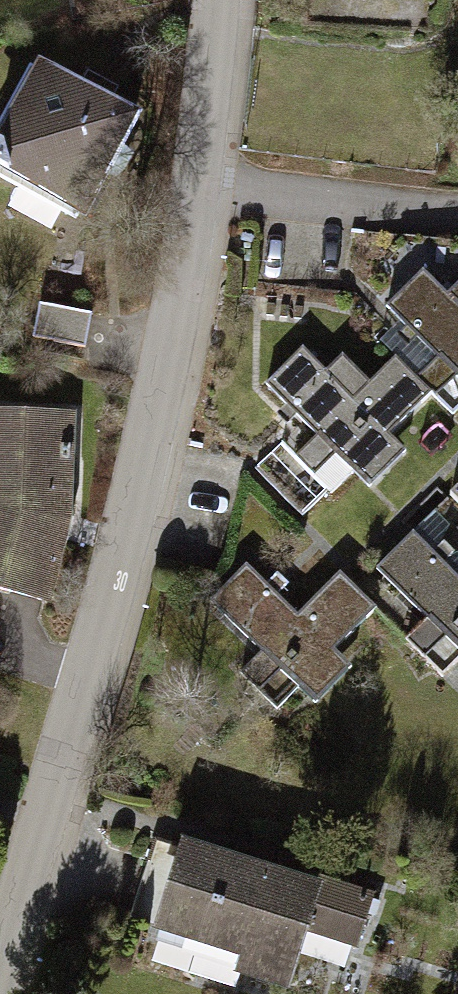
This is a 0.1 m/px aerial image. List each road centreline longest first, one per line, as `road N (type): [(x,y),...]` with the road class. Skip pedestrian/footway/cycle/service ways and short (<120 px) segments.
road 1 (residential): [(0,960),(106,601),(168,331),(218,0)]

